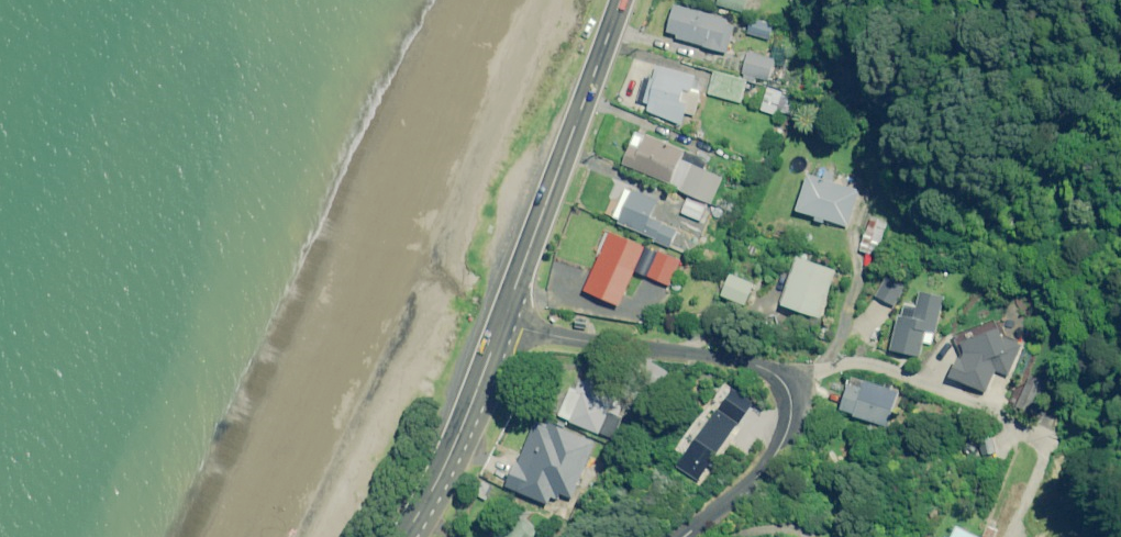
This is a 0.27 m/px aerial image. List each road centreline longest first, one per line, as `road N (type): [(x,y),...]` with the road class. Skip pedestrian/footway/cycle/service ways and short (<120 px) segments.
road 1 (residential): [(503,323),(756,364),(784,383),(791,402),(785,439),(761,474),(691,536)]
road 2 (primary): [(503,323),(622,0)]
road 3 (primary): [(418,536),(503,323)]

